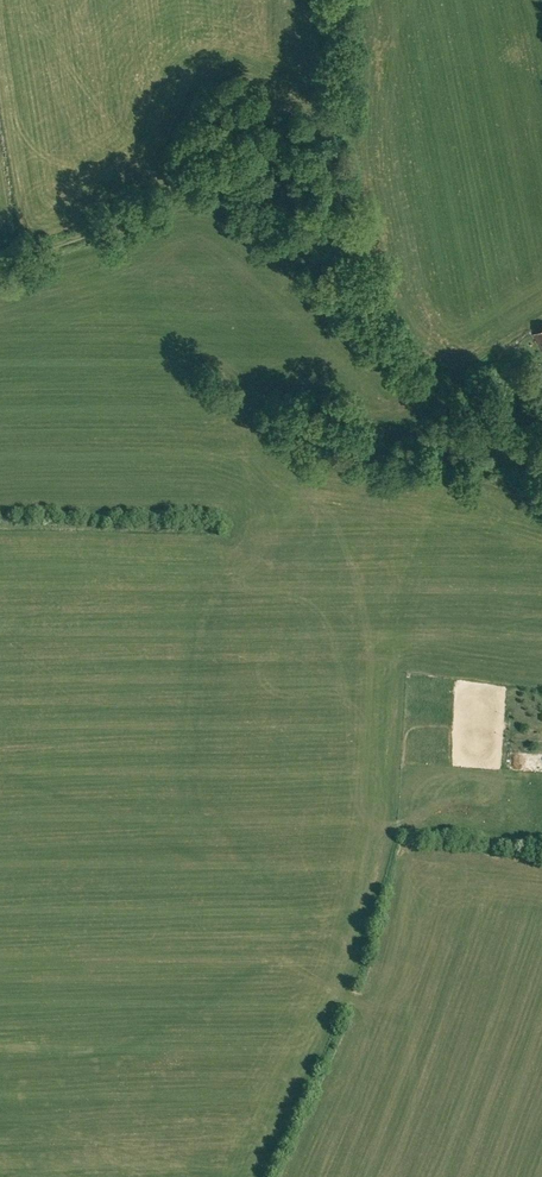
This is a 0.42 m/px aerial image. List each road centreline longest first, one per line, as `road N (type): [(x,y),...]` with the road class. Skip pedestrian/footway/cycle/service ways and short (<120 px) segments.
road 1 (track): [(541,428),(417,381),(281,216),(249,201),(215,199),(0,265)]

